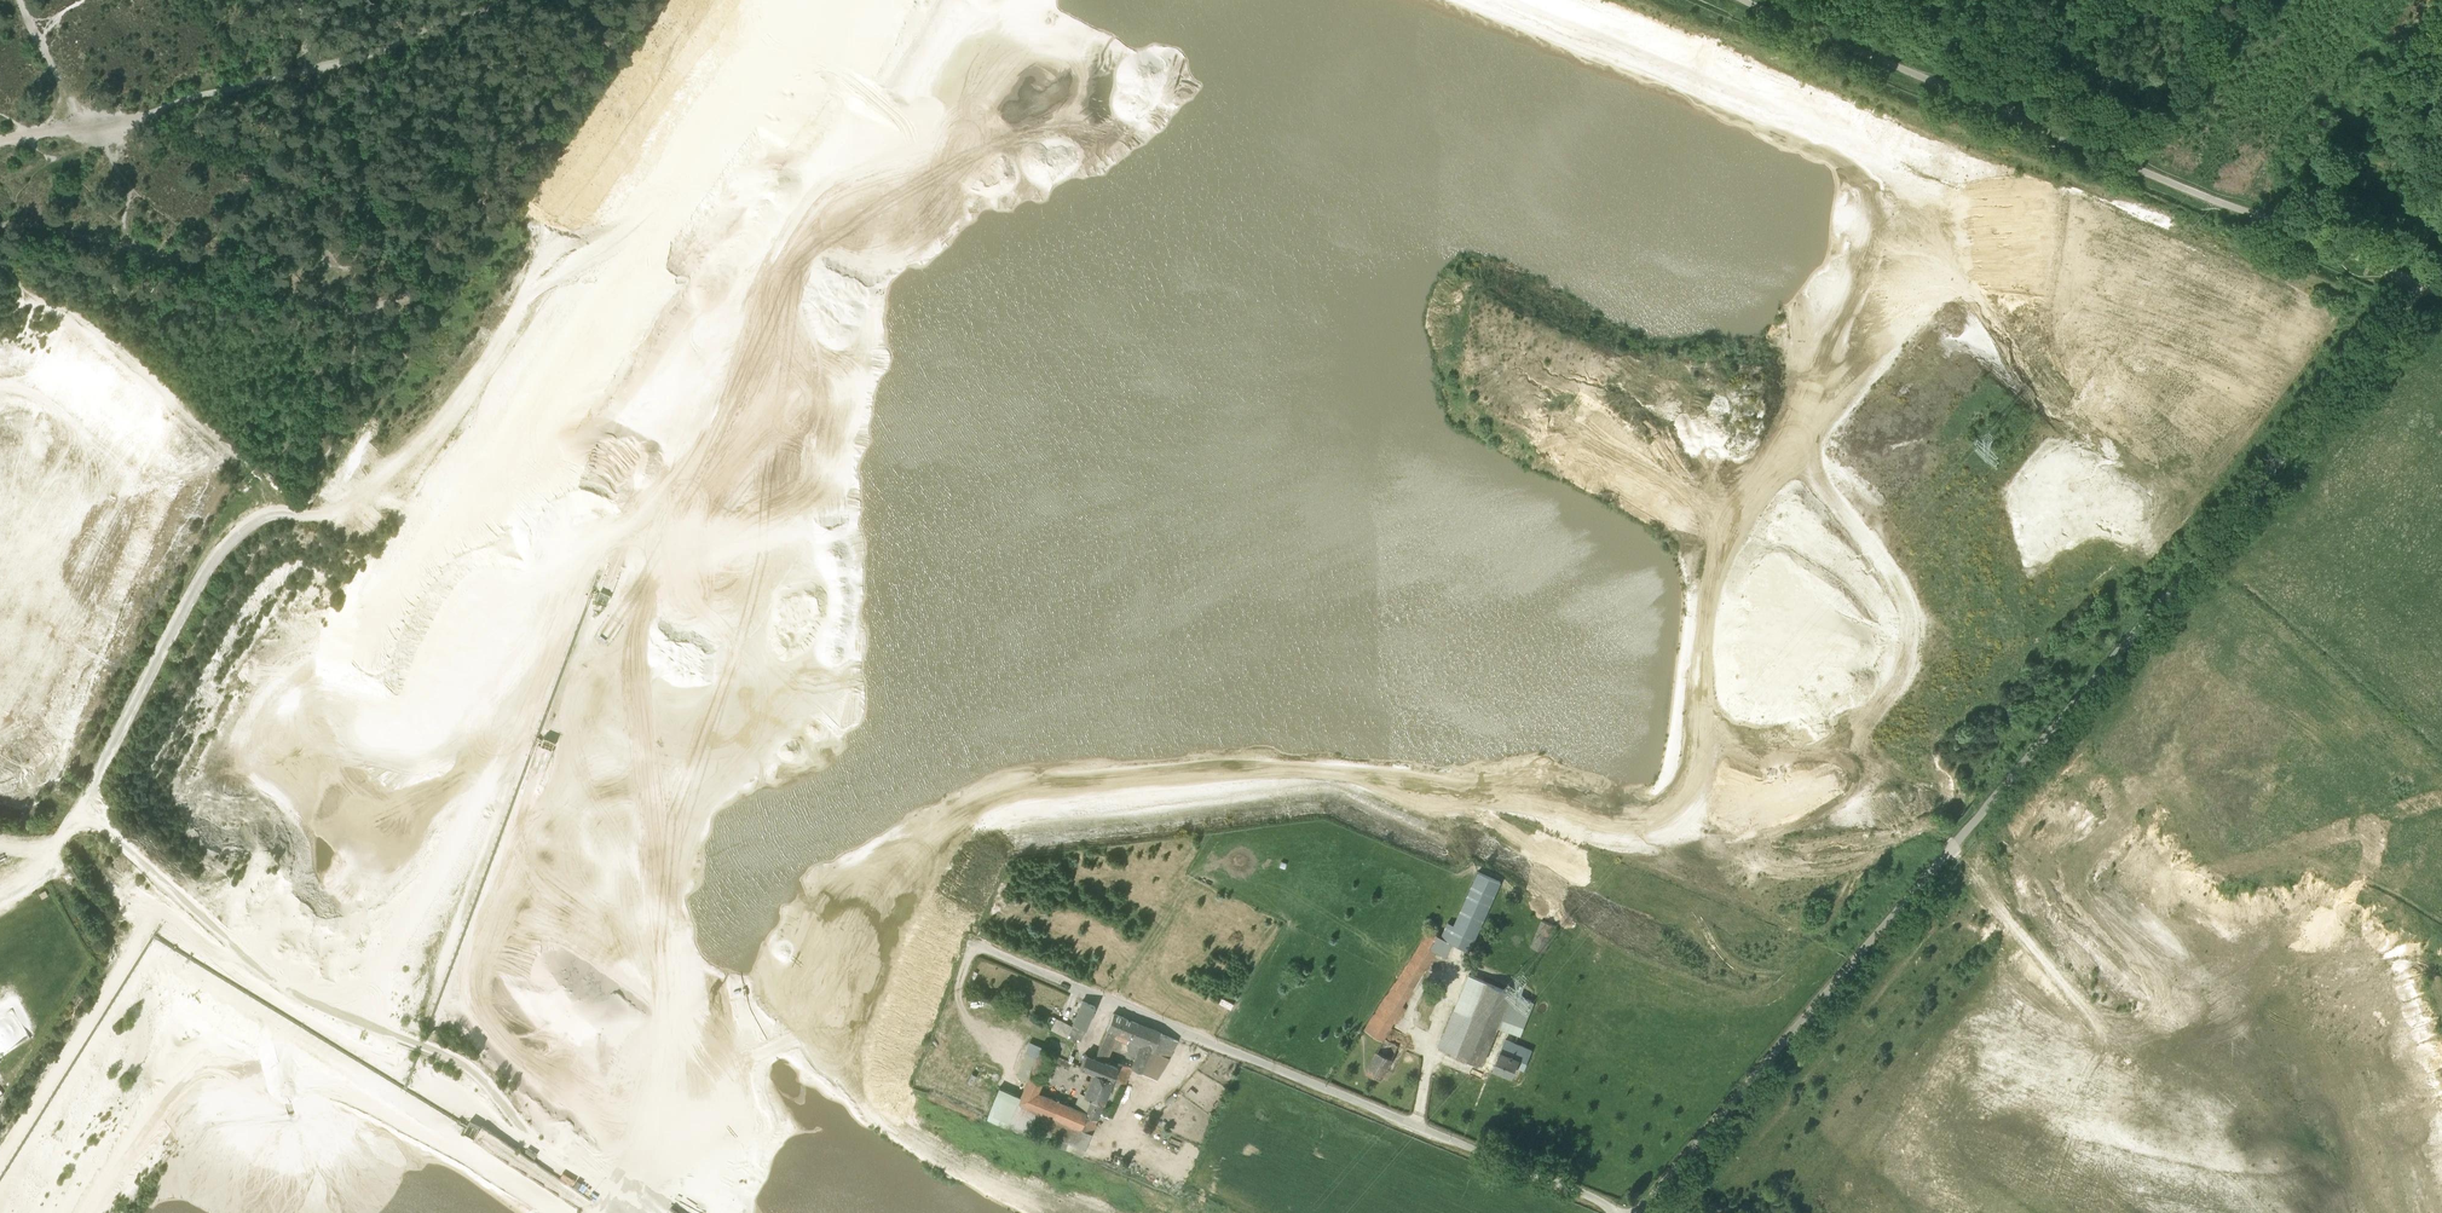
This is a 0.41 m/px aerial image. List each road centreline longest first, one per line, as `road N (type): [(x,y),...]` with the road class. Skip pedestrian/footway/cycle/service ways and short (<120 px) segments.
road 1 (unclassified): [(1639,1212),(1978,819),(2421,283)]
road 2 (unclassified): [(1625,1212),(974,945)]
road 3 (track): [(2378,267),(2055,136)]
road 4 (track): [(2055,136),(1743,0)]
road 5 (track): [(2055,136),(2059,47),(2071,0)]

